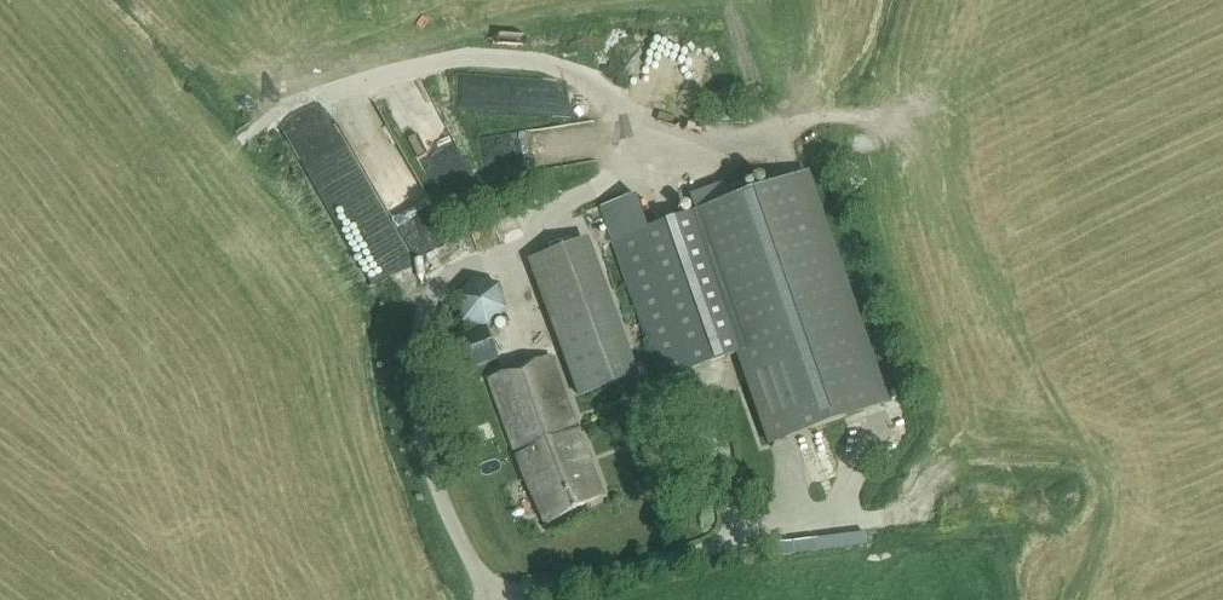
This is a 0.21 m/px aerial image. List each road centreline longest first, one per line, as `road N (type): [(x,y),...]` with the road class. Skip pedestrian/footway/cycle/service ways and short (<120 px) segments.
road 1 (unclassified): [(500,599),(857,519)]

